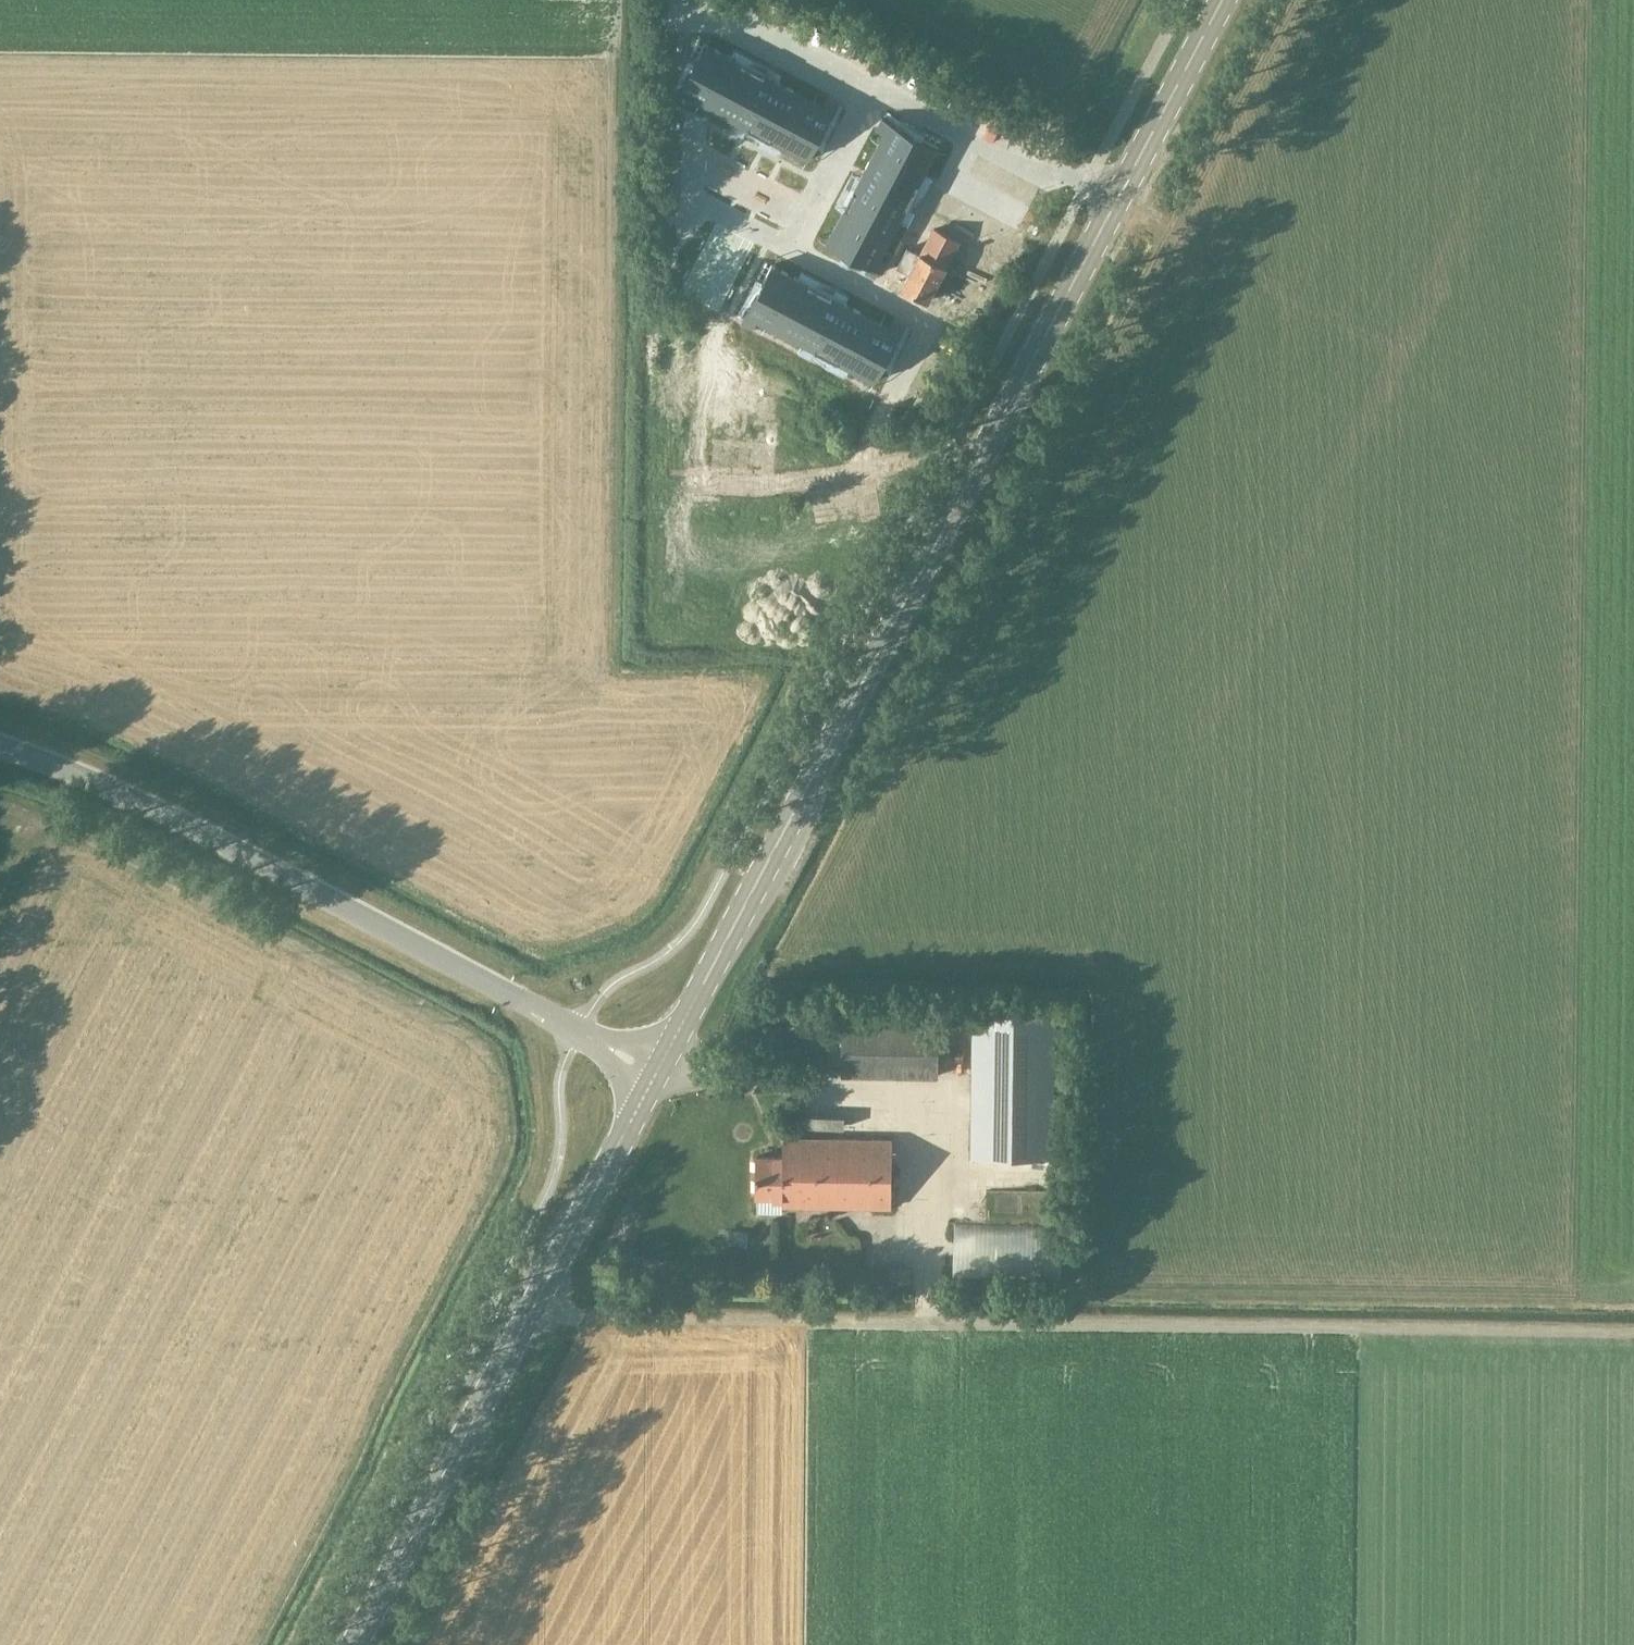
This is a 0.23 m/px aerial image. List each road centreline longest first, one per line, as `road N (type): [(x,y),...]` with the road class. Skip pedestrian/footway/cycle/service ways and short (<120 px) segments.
road 1 (secondary): [(663,1059),(1222,0)]
road 2 (track): [(537,1297),(575,1317),(1360,1329)]
road 3 (unclassified): [(595,1041),(159,810),(0,745)]
road 4 (secondary): [(354,1644),(647,1090)]

